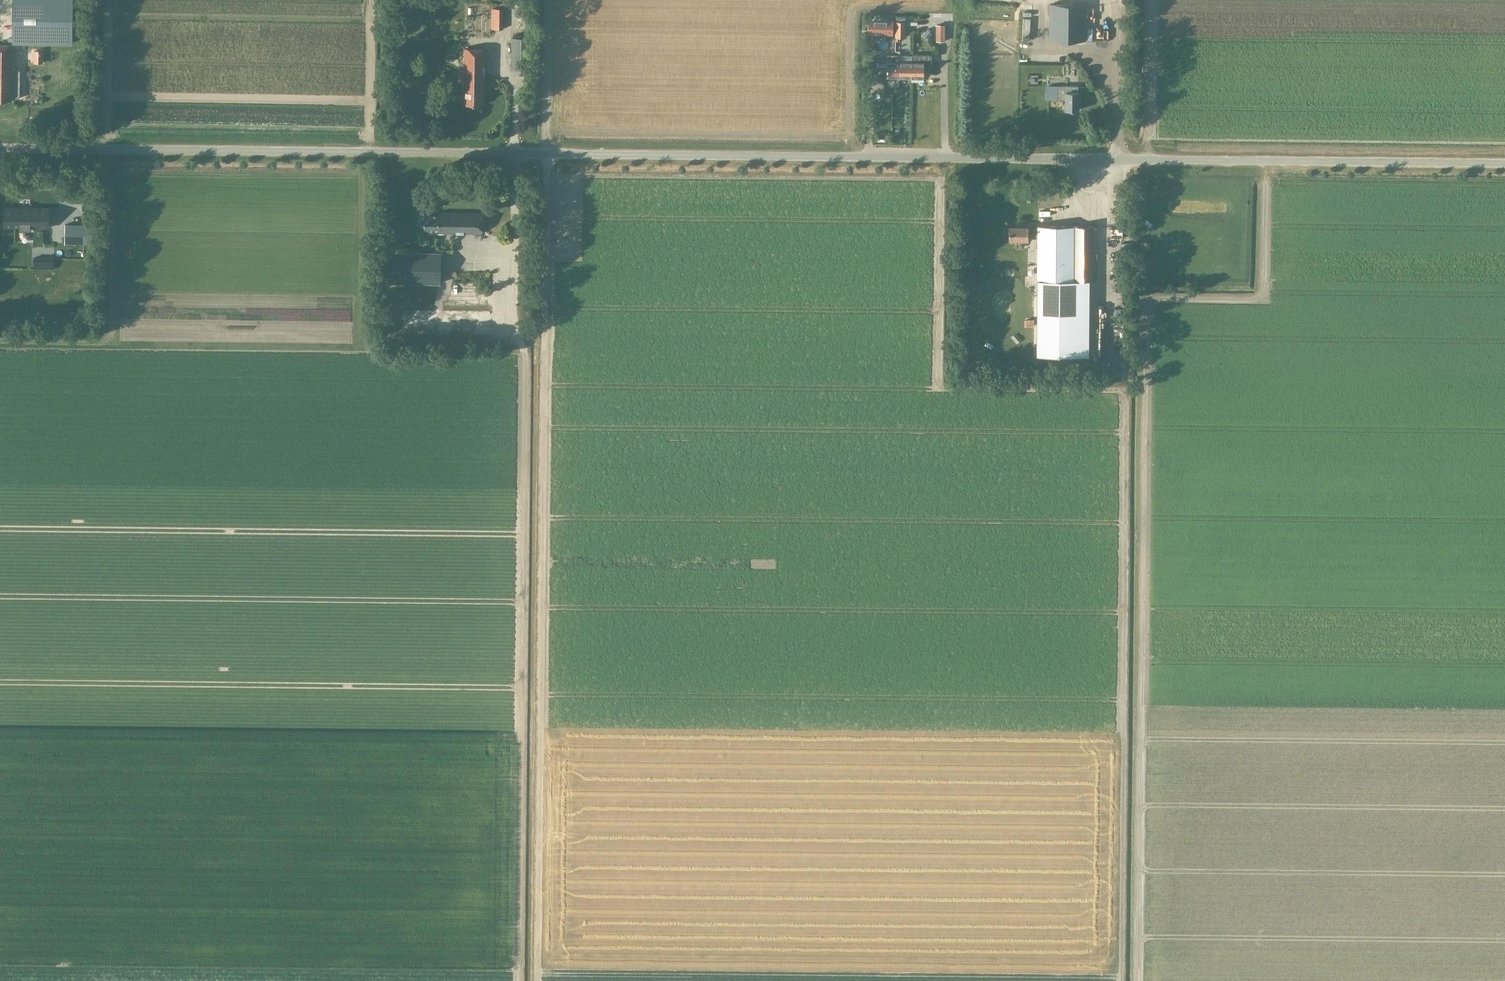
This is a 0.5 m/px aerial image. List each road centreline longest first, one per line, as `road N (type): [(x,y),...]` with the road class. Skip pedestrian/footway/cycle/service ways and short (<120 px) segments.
road 1 (unclassified): [(1504,164),(0,148)]

